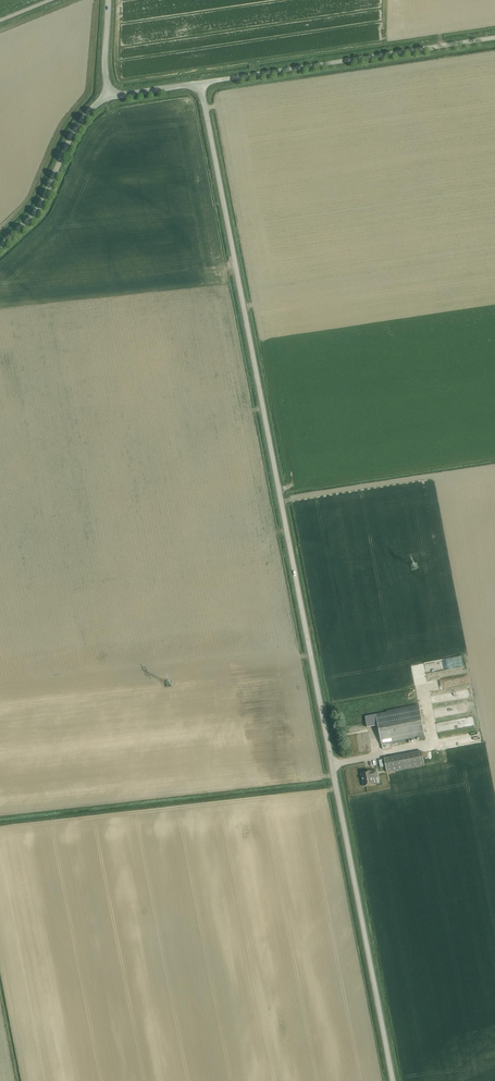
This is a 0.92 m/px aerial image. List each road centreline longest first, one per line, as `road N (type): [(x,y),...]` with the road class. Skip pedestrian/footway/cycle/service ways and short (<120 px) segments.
road 1 (unclassified): [(391,1080),(200,83)]
road 2 (unclassified): [(200,83),(494,38)]
road 3 (unclassified): [(110,97),(72,135),(40,206),(0,246)]

